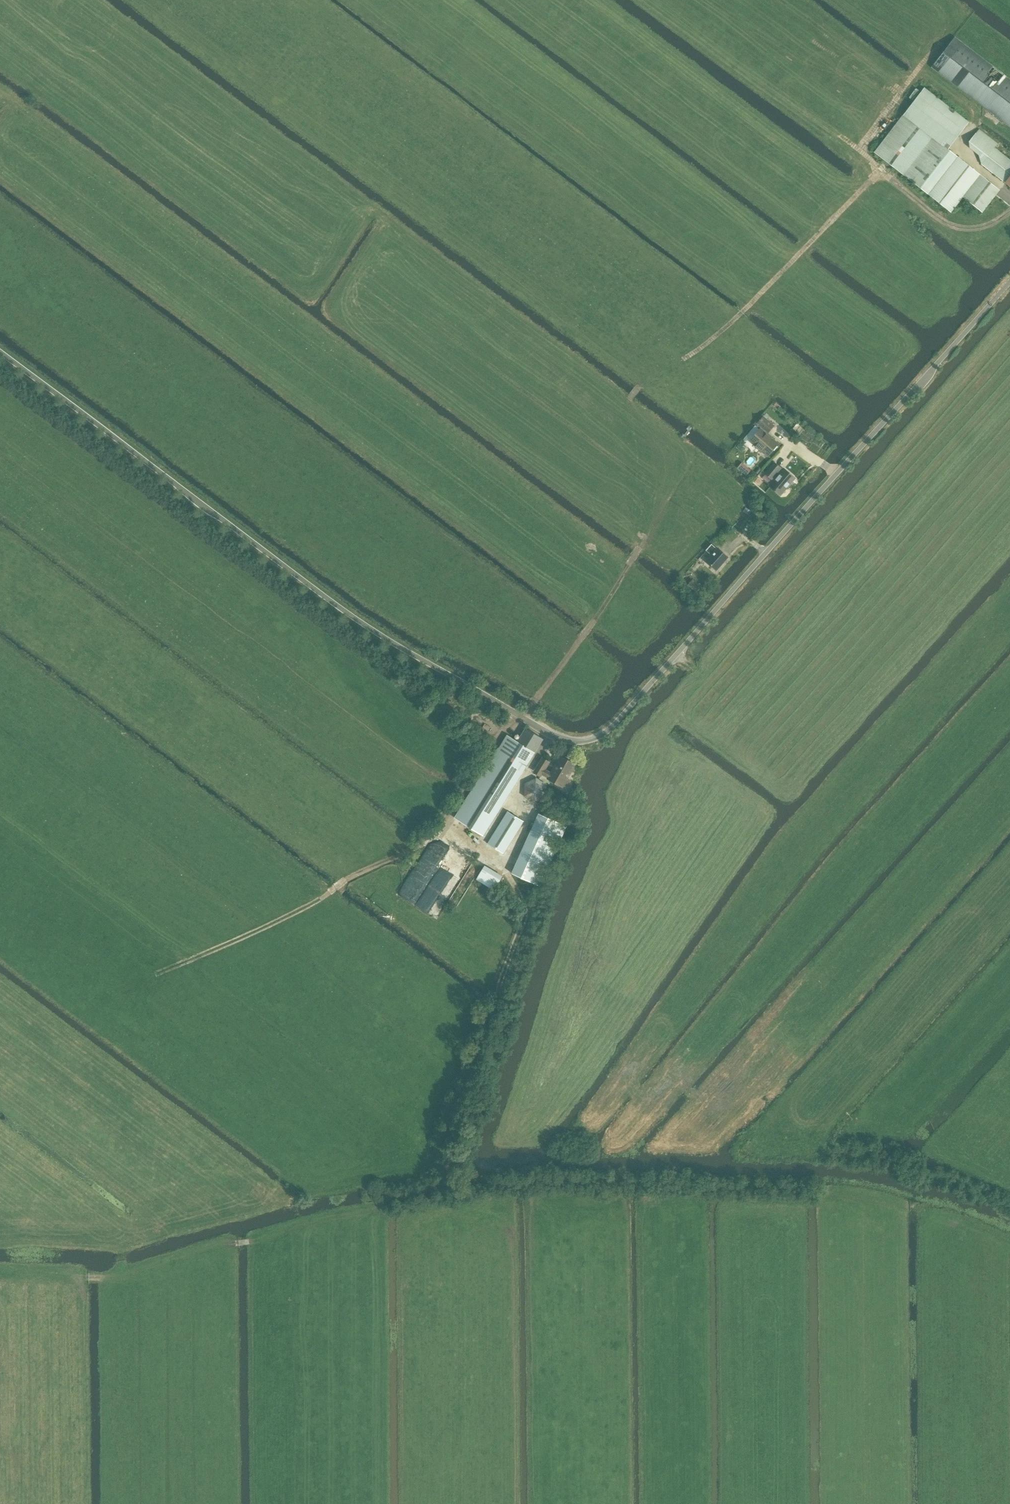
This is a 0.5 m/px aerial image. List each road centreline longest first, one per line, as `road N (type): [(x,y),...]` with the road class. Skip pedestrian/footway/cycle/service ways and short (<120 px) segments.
road 1 (unclassified): [(587,742),(547,733),(382,636),(0,347)]
road 2 (unclassified): [(587,742),(612,728),(1009,282)]
road 3 (track): [(628,401),(690,456),(594,621),(522,718)]

